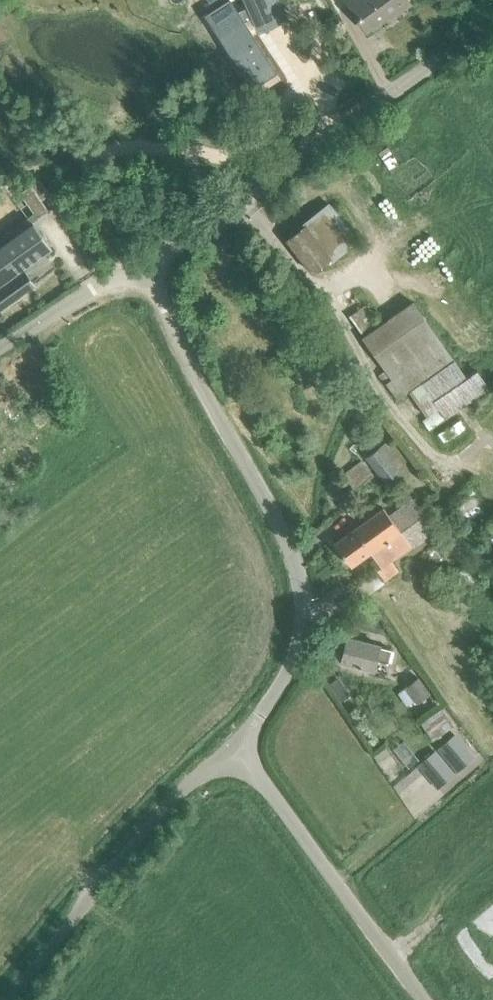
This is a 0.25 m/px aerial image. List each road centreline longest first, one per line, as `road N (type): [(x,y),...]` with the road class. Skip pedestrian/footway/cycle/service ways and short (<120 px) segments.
road 1 (unclassified): [(236,748),(293,660),(303,623),(299,572),(140,263)]
road 2 (unclassified): [(140,263),(492,20)]
road 3 (unclassified): [(9,999),(169,803),(236,748)]
road 4 (unclassified): [(424,999),(236,748)]
road 5 (unclassified): [(0,348),(140,263)]

